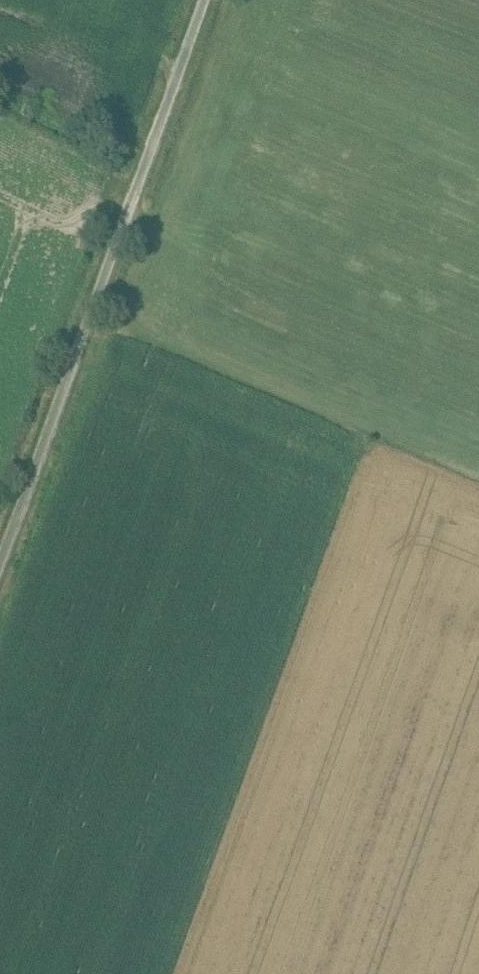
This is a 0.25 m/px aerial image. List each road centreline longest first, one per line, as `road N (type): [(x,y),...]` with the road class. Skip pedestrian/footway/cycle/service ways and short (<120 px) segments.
road 1 (unclassified): [(0,562),(204,0)]

